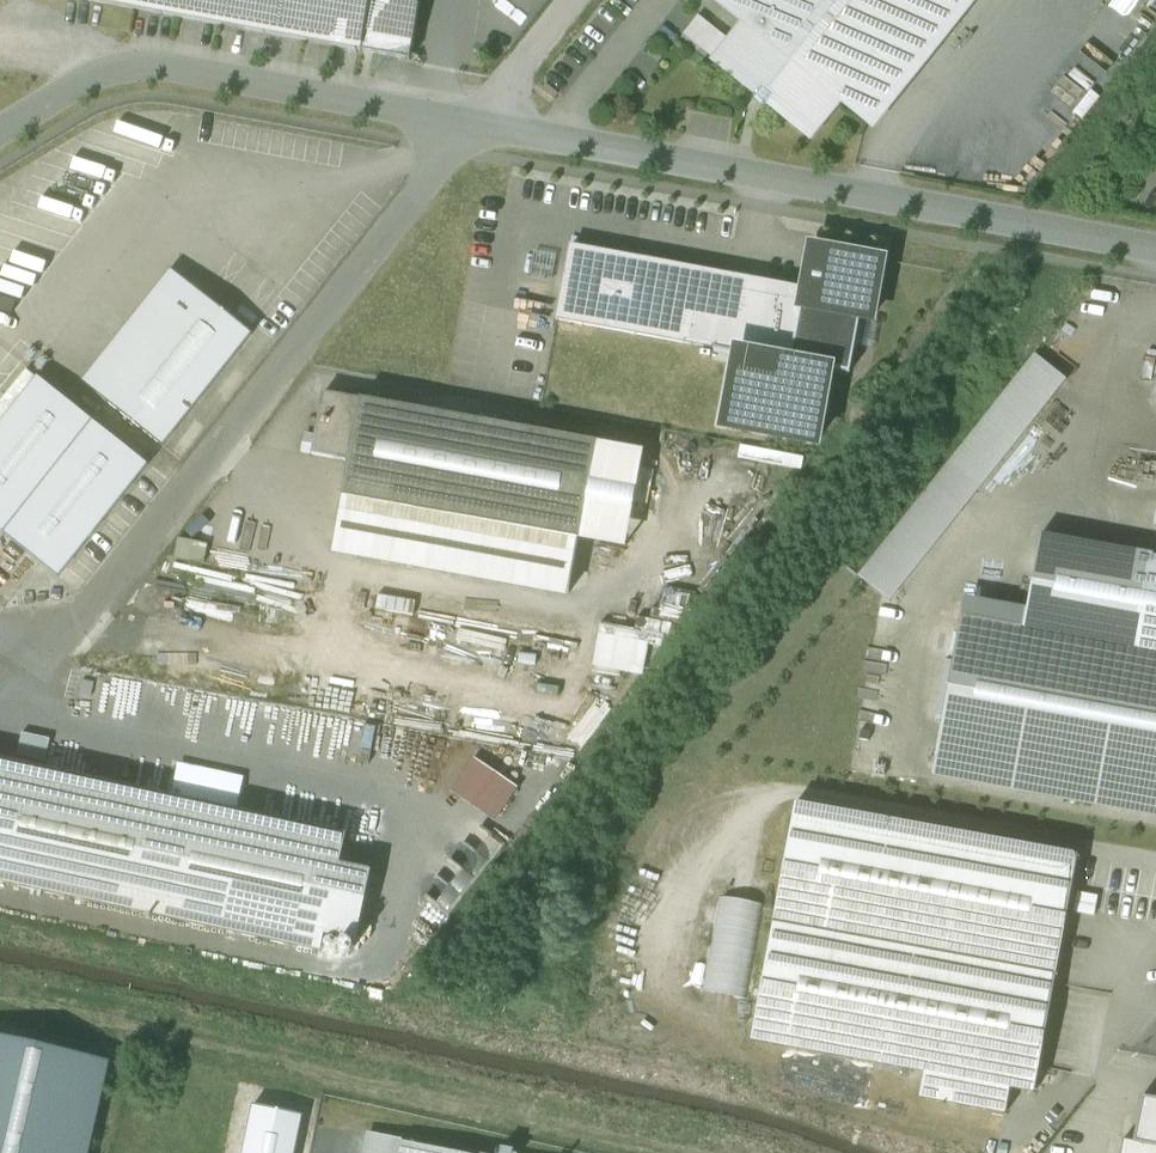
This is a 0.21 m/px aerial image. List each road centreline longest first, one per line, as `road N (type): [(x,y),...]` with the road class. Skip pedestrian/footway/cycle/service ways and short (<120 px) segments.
road 1 (residential): [(1155,251),(476,129)]
road 2 (residential): [(44,648),(84,615),(476,129)]
road 3 (track): [(1155,859),(776,796),(659,917)]
road 4 (residential): [(476,129),(140,66),(99,75),(0,133)]
road 5 (residential): [(476,129),(577,0)]

